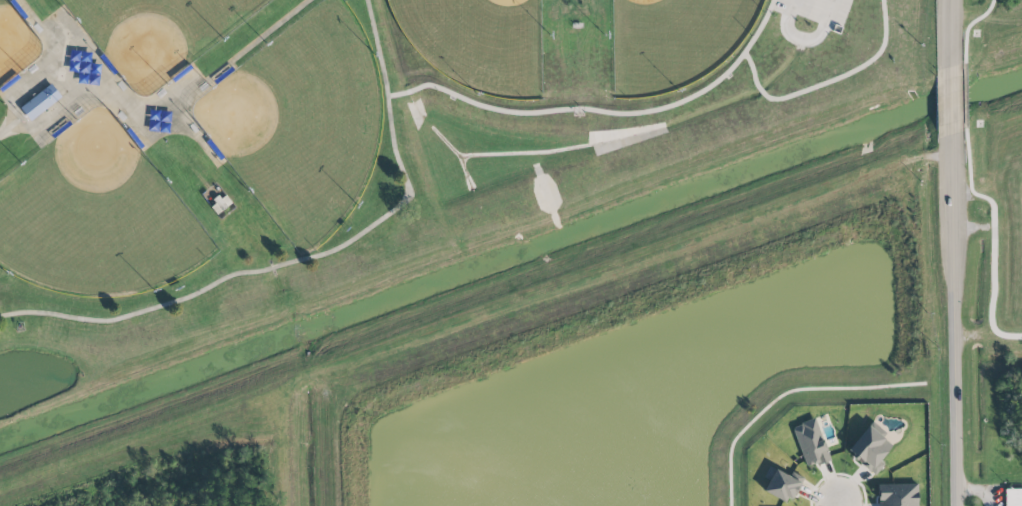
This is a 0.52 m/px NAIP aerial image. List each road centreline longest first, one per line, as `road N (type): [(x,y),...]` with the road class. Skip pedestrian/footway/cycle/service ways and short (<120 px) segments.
road 1 (tertiary): [(951,134),(956,505)]

